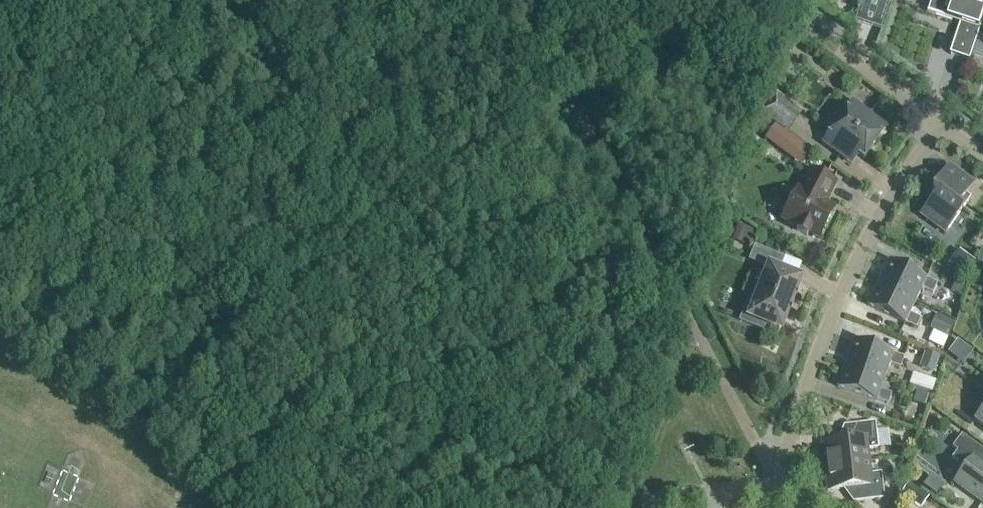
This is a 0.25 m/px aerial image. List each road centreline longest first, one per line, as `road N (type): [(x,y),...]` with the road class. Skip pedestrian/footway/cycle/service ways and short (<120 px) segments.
road 1 (residential): [(933,118),(841,291),(781,484)]
road 2 (residential): [(781,484),(644,501)]

